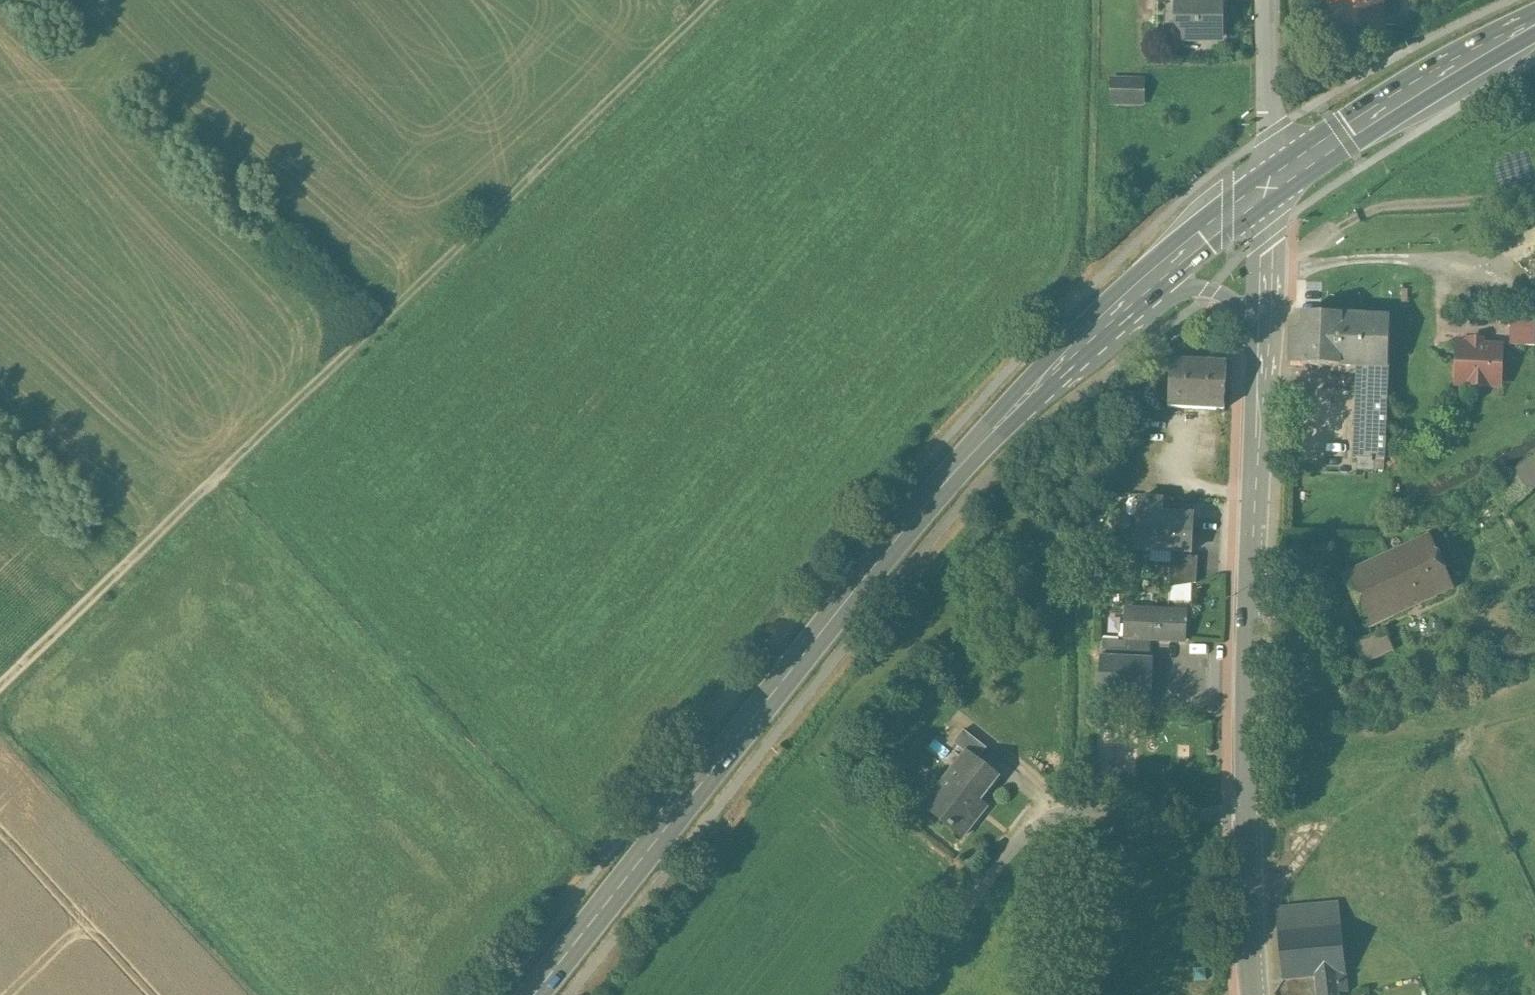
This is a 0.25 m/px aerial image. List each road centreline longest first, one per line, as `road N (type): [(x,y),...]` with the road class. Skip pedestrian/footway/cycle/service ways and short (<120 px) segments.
road 1 (track): [(715,0),(0,693)]
road 2 (primary): [(539,994),(986,446),(1098,333)]
road 3 (tertiary): [(1246,805),(1265,345)]
road 4 (residential): [(897,994),(998,867),(1064,805),(1131,797),(1246,805)]
road 5 (primary): [(1270,185),(1534,26)]
road 6 (primary): [(1098,333),(1270,185)]
road 7 (primary): [(1098,333),(1189,290),(1207,290),(1240,306),(1265,345)]
road 8 (tertiary): [(1260,994),(1246,805)]
road 9 (residential): [(1266,0),(1270,185)]
road 10 (tertiary): [(1265,345),(1270,185)]

